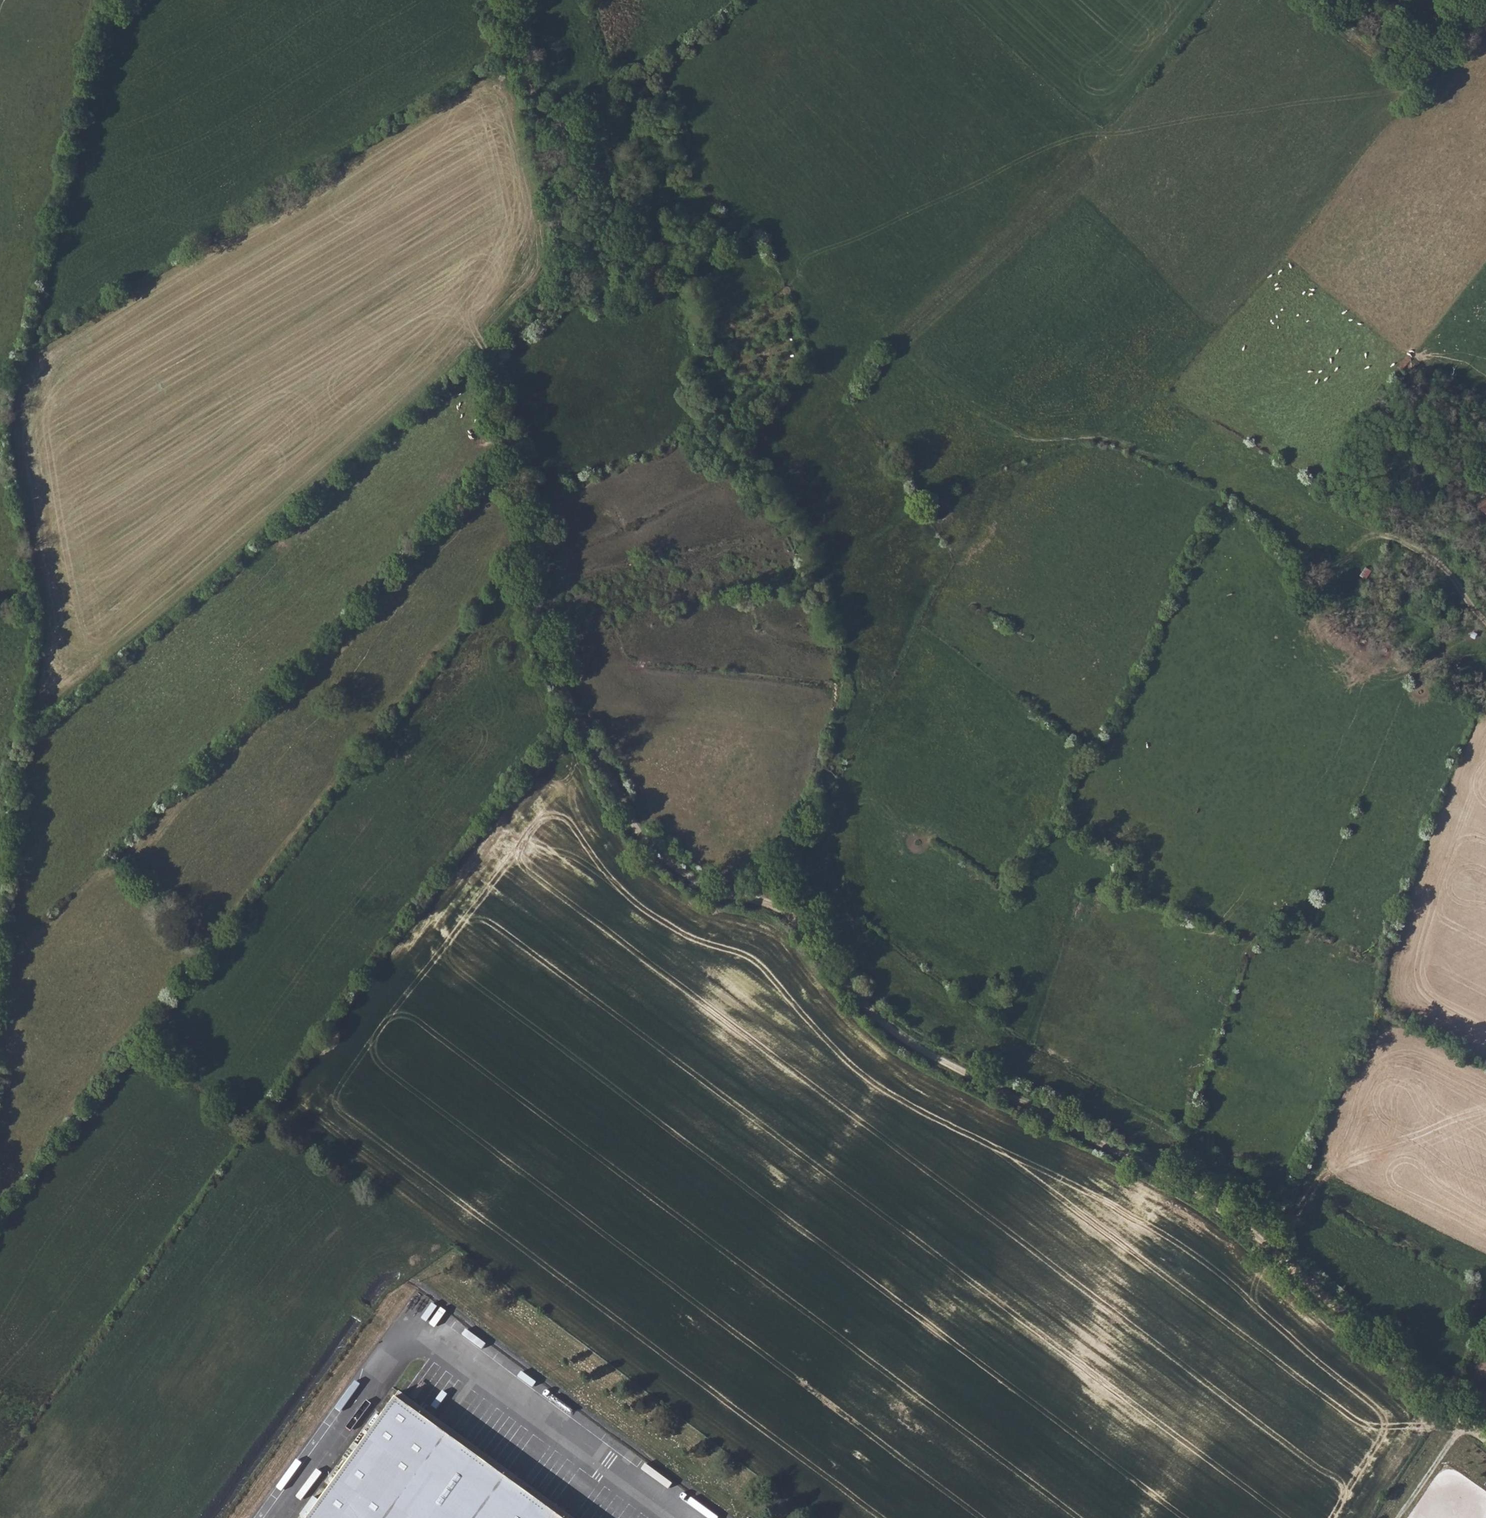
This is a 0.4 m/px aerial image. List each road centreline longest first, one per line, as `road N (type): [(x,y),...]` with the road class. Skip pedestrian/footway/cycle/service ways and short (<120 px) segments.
road 1 (track): [(1442,1405),(1278,1257),(1268,1235),(889,1032),(781,904),(754,890),(724,890),(657,853),(552,656),(545,525),(493,363),(581,288),(508,0)]

